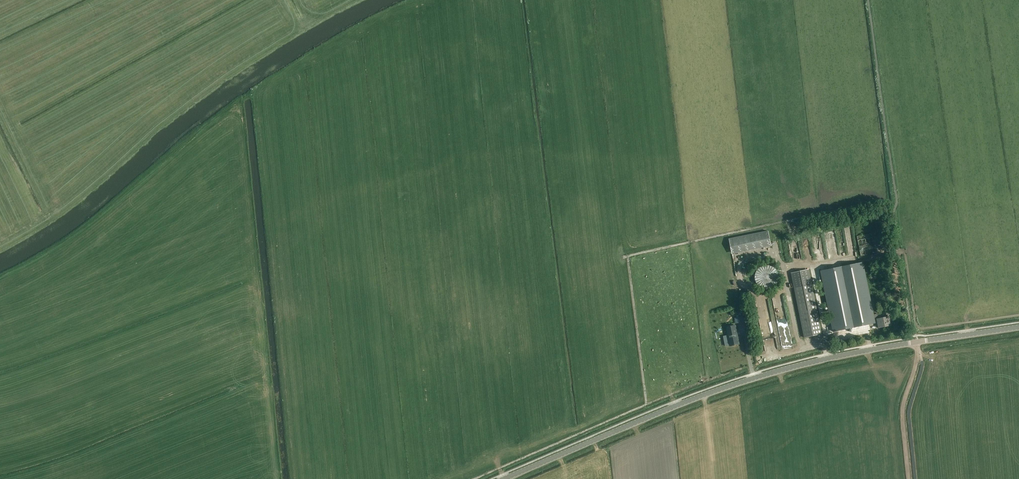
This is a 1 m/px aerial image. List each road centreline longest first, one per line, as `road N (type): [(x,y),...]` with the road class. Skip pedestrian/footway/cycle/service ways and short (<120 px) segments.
road 1 (tertiary): [(503,478),(782,369),(1018,327)]
road 2 (track): [(915,342),(917,364),(903,407),(909,478)]

